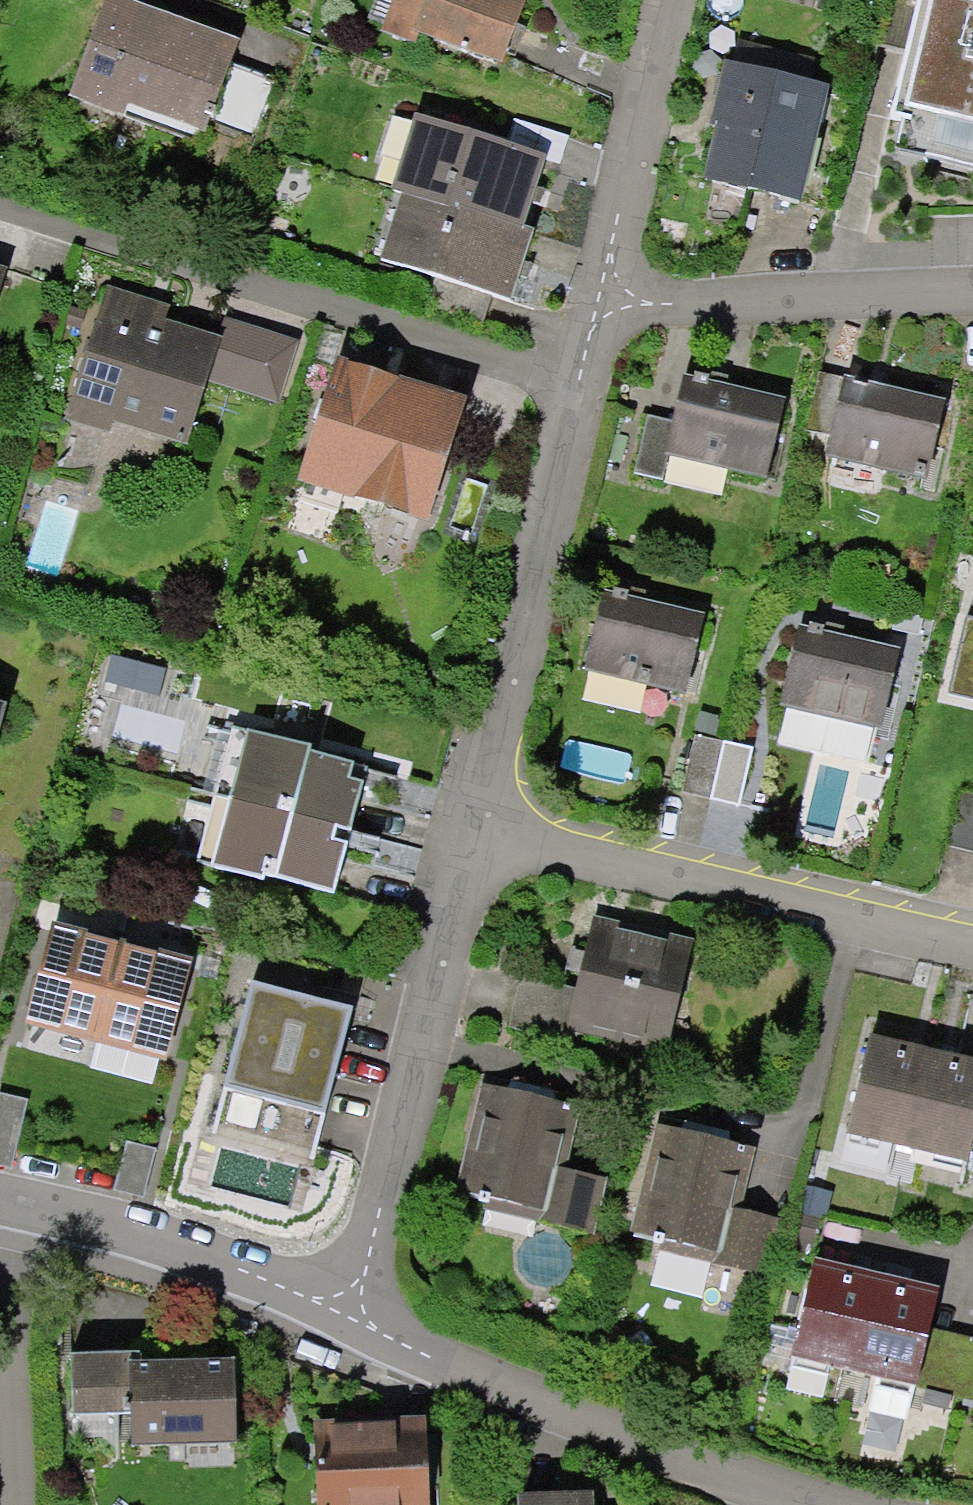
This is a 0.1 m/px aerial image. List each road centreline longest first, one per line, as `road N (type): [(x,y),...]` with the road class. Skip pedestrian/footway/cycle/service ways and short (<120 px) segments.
road 1 (residential): [(0,213),(573,384)]
road 2 (residential): [(972,943),(472,833)]
road 3 (residential): [(344,1315),(472,833)]
road 4 (residential): [(805,1504),(344,1315)]
road 5 (residential): [(472,833),(573,384)]
road 6 (residential): [(592,300),(727,312),(972,299)]
road 7 (residential): [(344,1315),(16,1216)]
road 8 (residential): [(592,300),(665,0)]
road 9 (residential): [(16,1216),(24,1504)]

